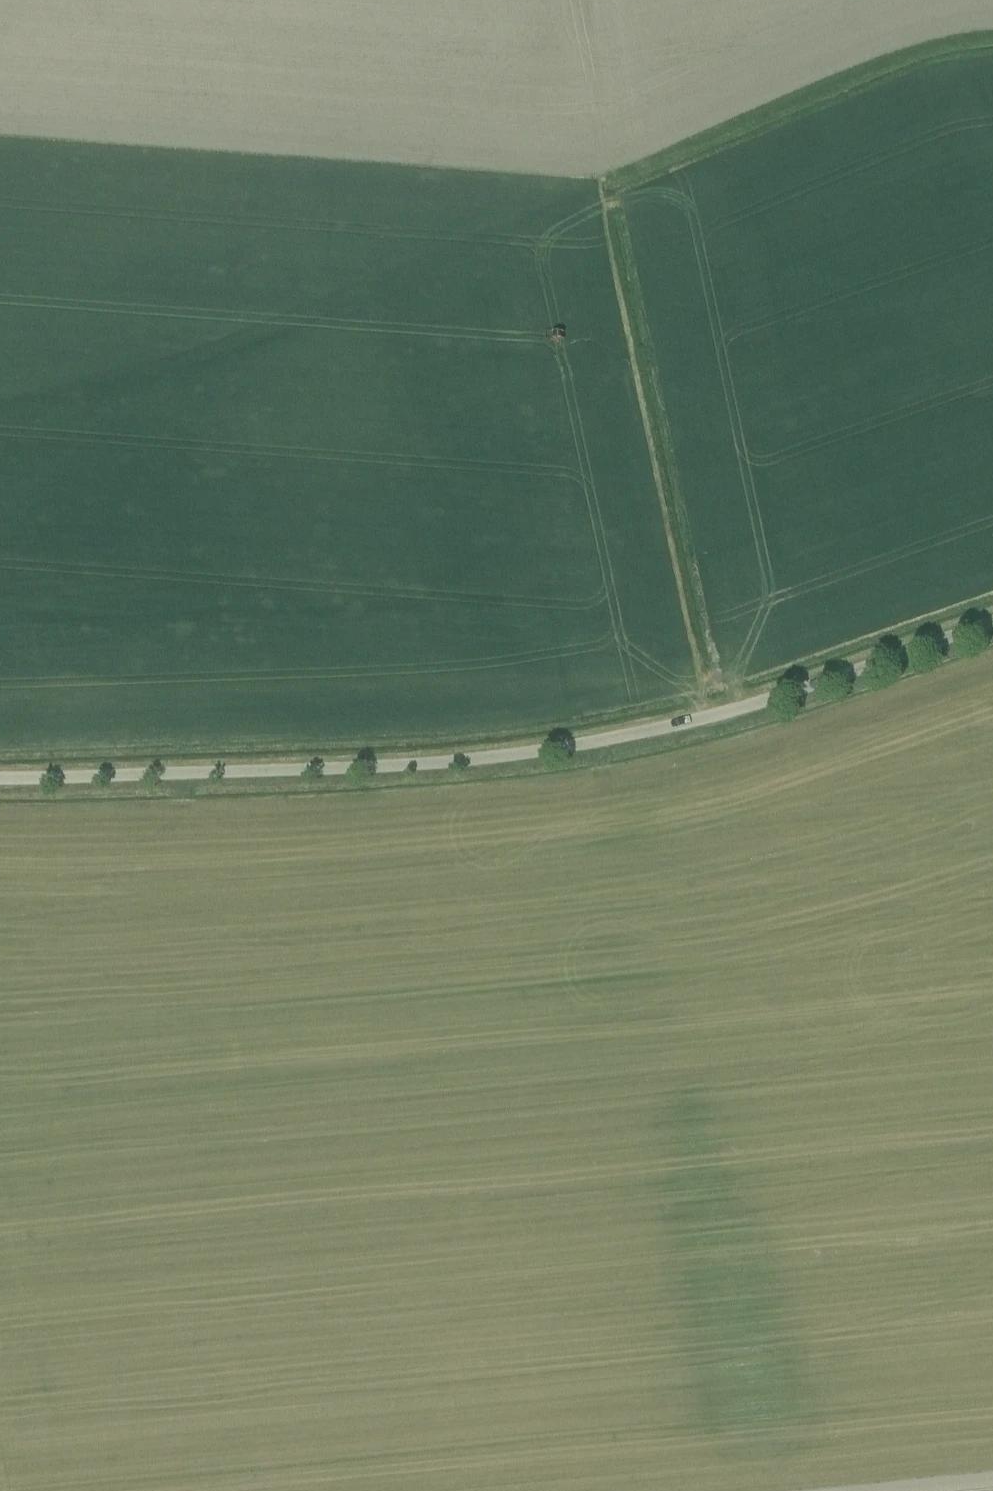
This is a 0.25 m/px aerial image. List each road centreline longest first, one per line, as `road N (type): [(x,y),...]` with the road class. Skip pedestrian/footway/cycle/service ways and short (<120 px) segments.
road 1 (unclassified): [(0,780),(403,766),(574,746),(743,708),(992,621)]
road 2 (unclassified): [(855,1490),(992,1477)]

